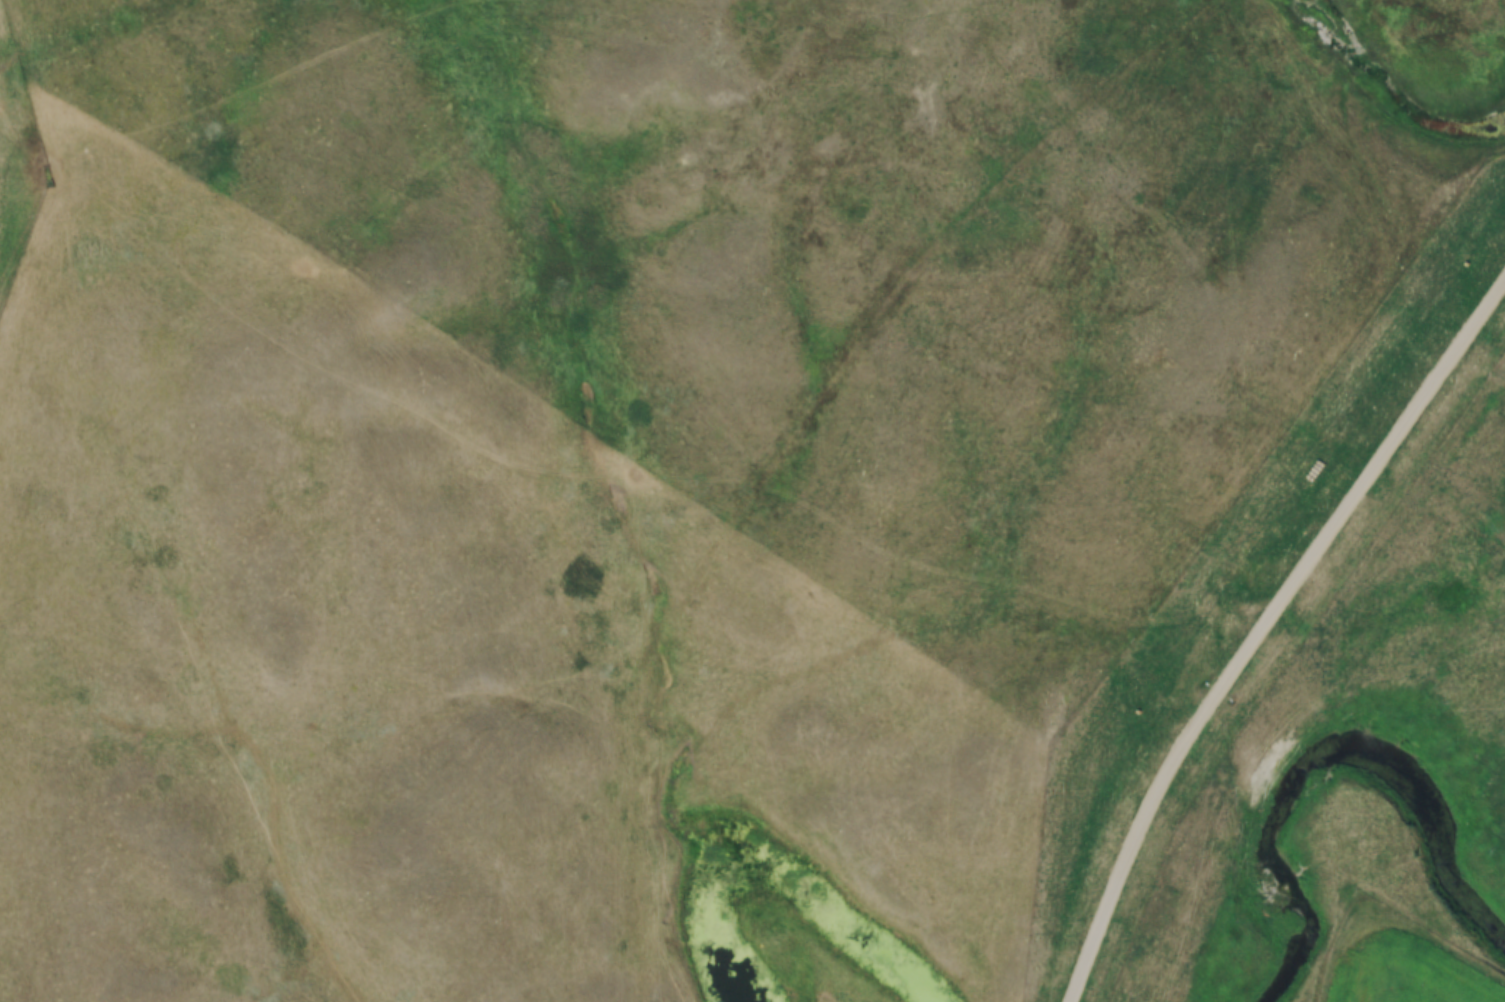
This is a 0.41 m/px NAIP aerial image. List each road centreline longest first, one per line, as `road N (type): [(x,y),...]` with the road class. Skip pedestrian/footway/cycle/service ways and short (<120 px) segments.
road 1 (residential): [(1074,1001),(1137,835),(1186,750),(1504,285)]

